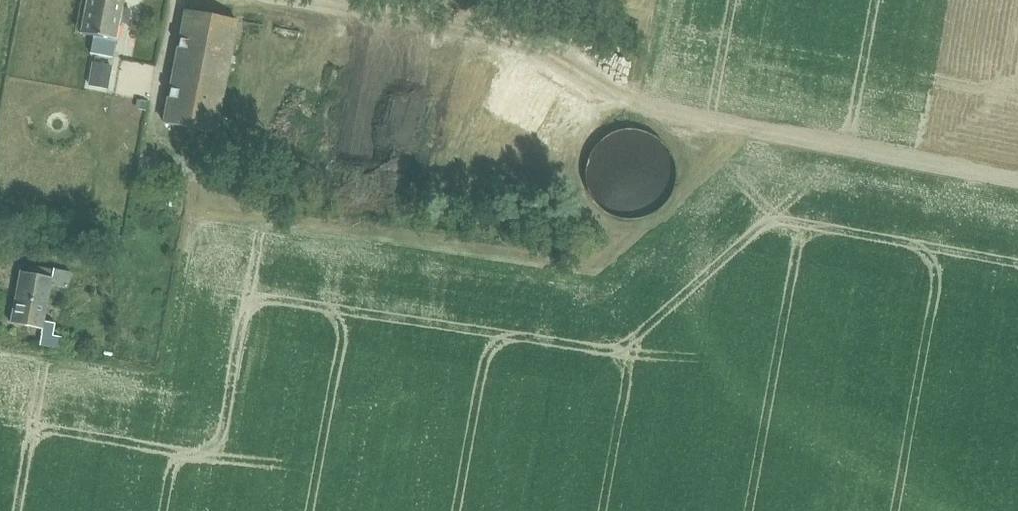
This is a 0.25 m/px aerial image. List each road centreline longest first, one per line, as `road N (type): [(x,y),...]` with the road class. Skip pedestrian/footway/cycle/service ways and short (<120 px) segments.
road 1 (track): [(1017,179),(632,103),(577,68),(497,39),(392,16)]

